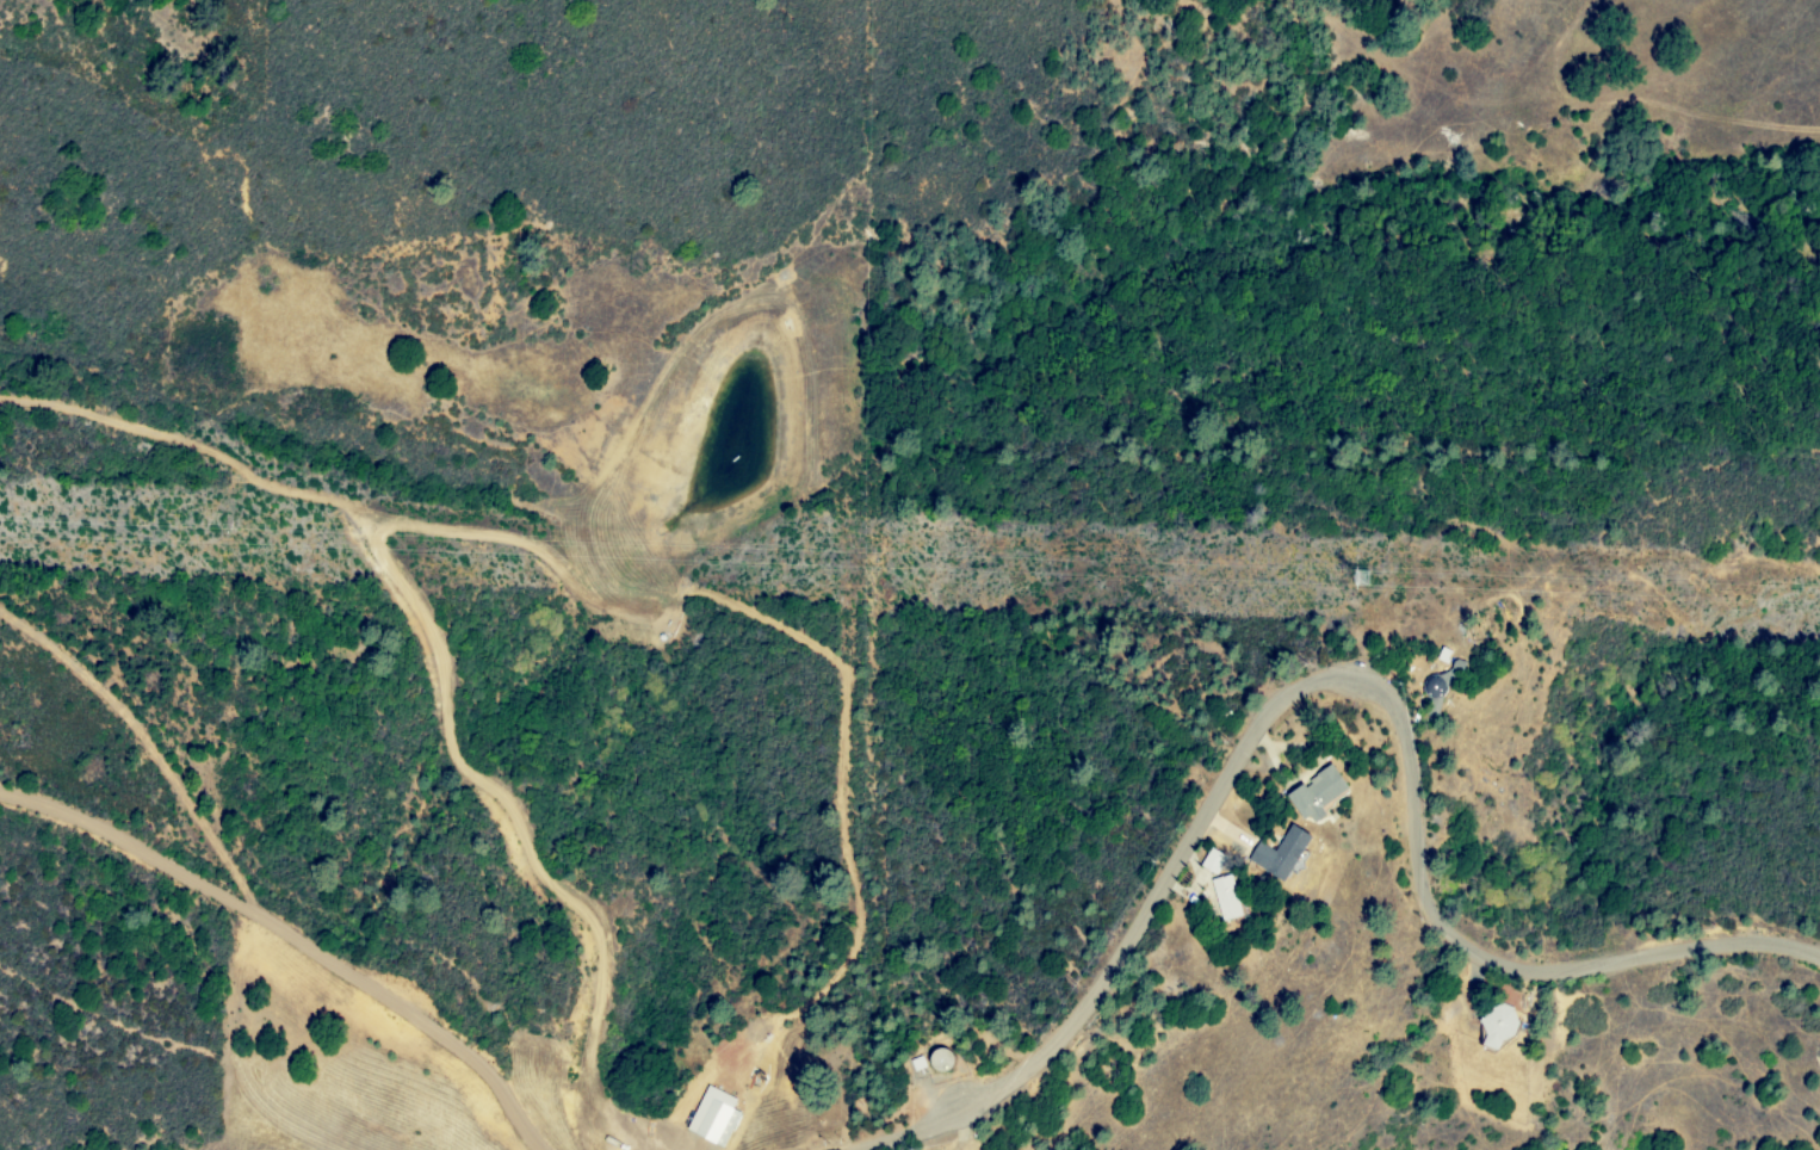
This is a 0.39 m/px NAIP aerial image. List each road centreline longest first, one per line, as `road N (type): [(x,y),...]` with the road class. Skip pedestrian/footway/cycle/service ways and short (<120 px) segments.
road 1 (residential): [(1819,958),(1775,946),(1696,947),(1550,971),(1480,951),(1444,922),(1425,884),(1410,737),(1394,701),(1368,681),(1314,681),(1264,718),(1106,979),(1054,1044),(1014,1078),(941,1120),(846,1149)]
road 2 (residential): [(539,1149),(468,1058),(277,925),(105,822),(0,795)]
road 3 (residential): [(1311,950),(1292,914),(1252,891),(1166,878)]

